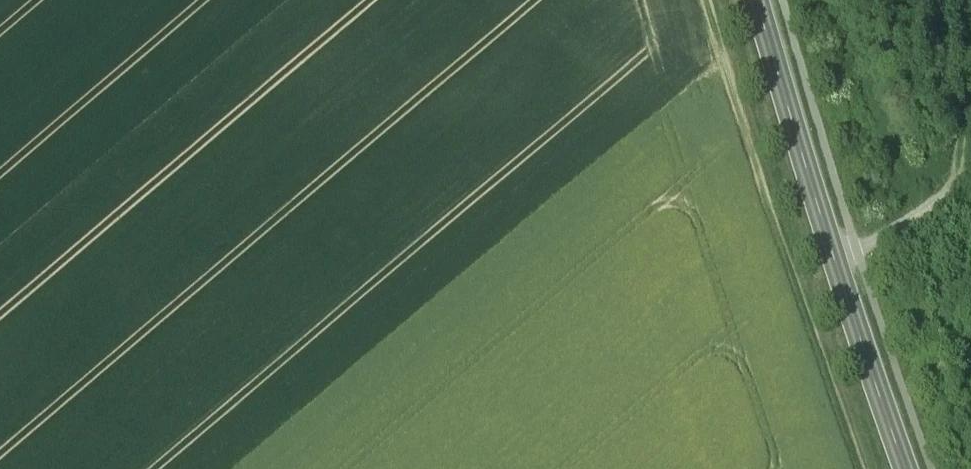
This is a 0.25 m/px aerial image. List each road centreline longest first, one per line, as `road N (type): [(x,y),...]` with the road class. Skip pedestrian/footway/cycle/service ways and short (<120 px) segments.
road 1 (secondary): [(905,468),(755,0)]
road 2 (track): [(711,0),(861,468)]

